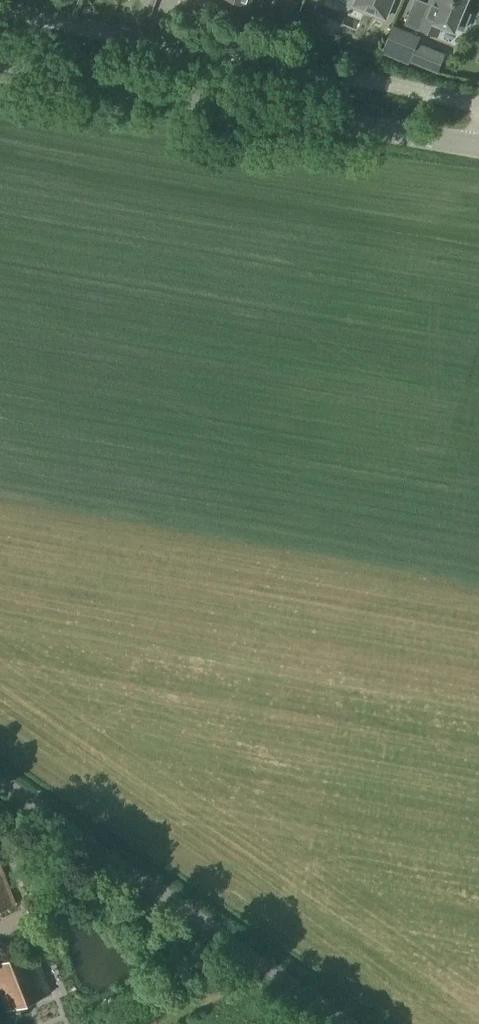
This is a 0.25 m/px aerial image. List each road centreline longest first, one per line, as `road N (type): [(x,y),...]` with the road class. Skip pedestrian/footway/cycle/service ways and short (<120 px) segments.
road 1 (secondary): [(478,141),(0,48)]
road 2 (unclassified): [(340,1023),(0,787)]

